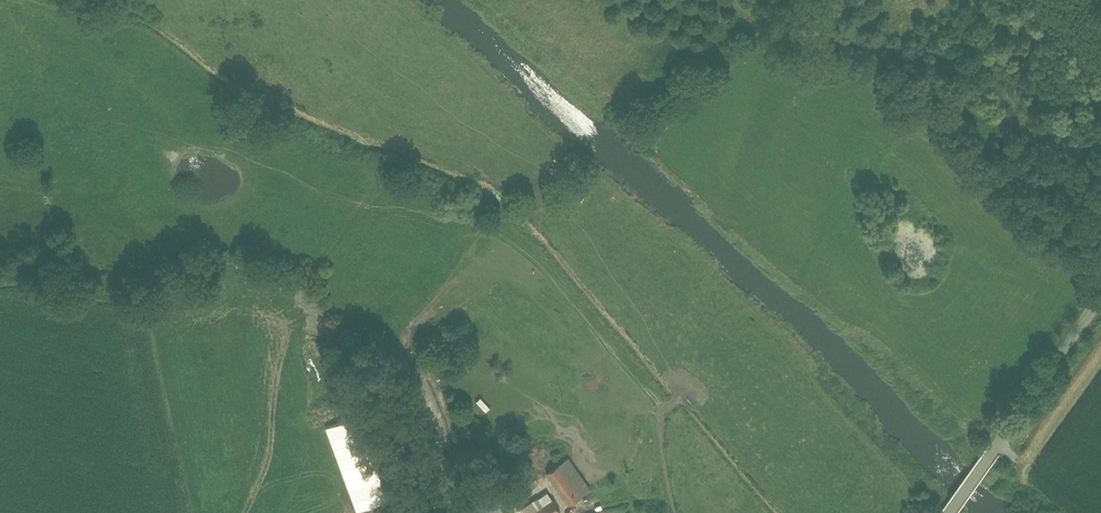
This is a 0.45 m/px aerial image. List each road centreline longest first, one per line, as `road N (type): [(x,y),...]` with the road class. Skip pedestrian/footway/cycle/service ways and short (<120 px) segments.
road 1 (residential): [(950,512),(1100,304)]

